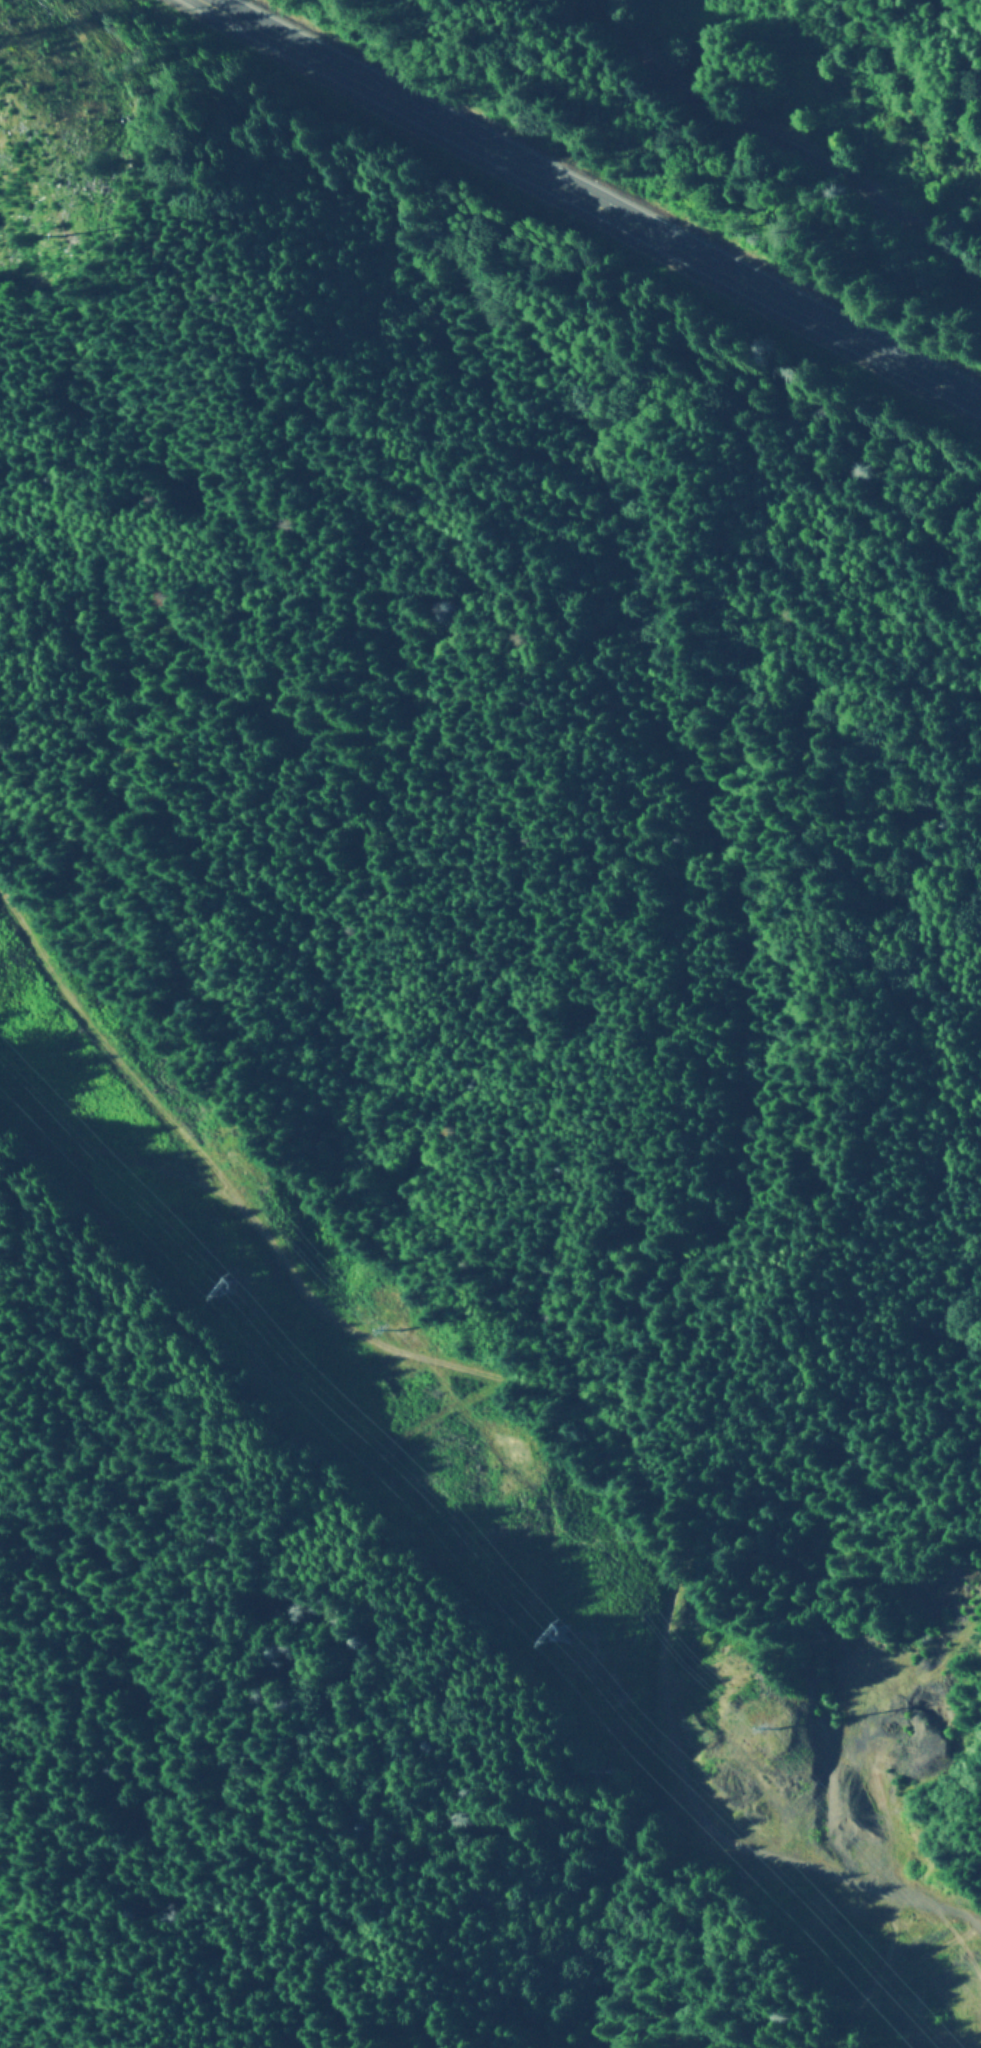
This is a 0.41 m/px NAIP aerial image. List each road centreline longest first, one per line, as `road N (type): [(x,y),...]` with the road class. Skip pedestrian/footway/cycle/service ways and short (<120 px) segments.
road 1 (track): [(980,1954),(891,1948),(805,1917),(738,1849),(652,1492),(572,1382),(486,1314),(210,1234),(0,1027)]
road 2 (trunk): [(226,0),(980,401)]

